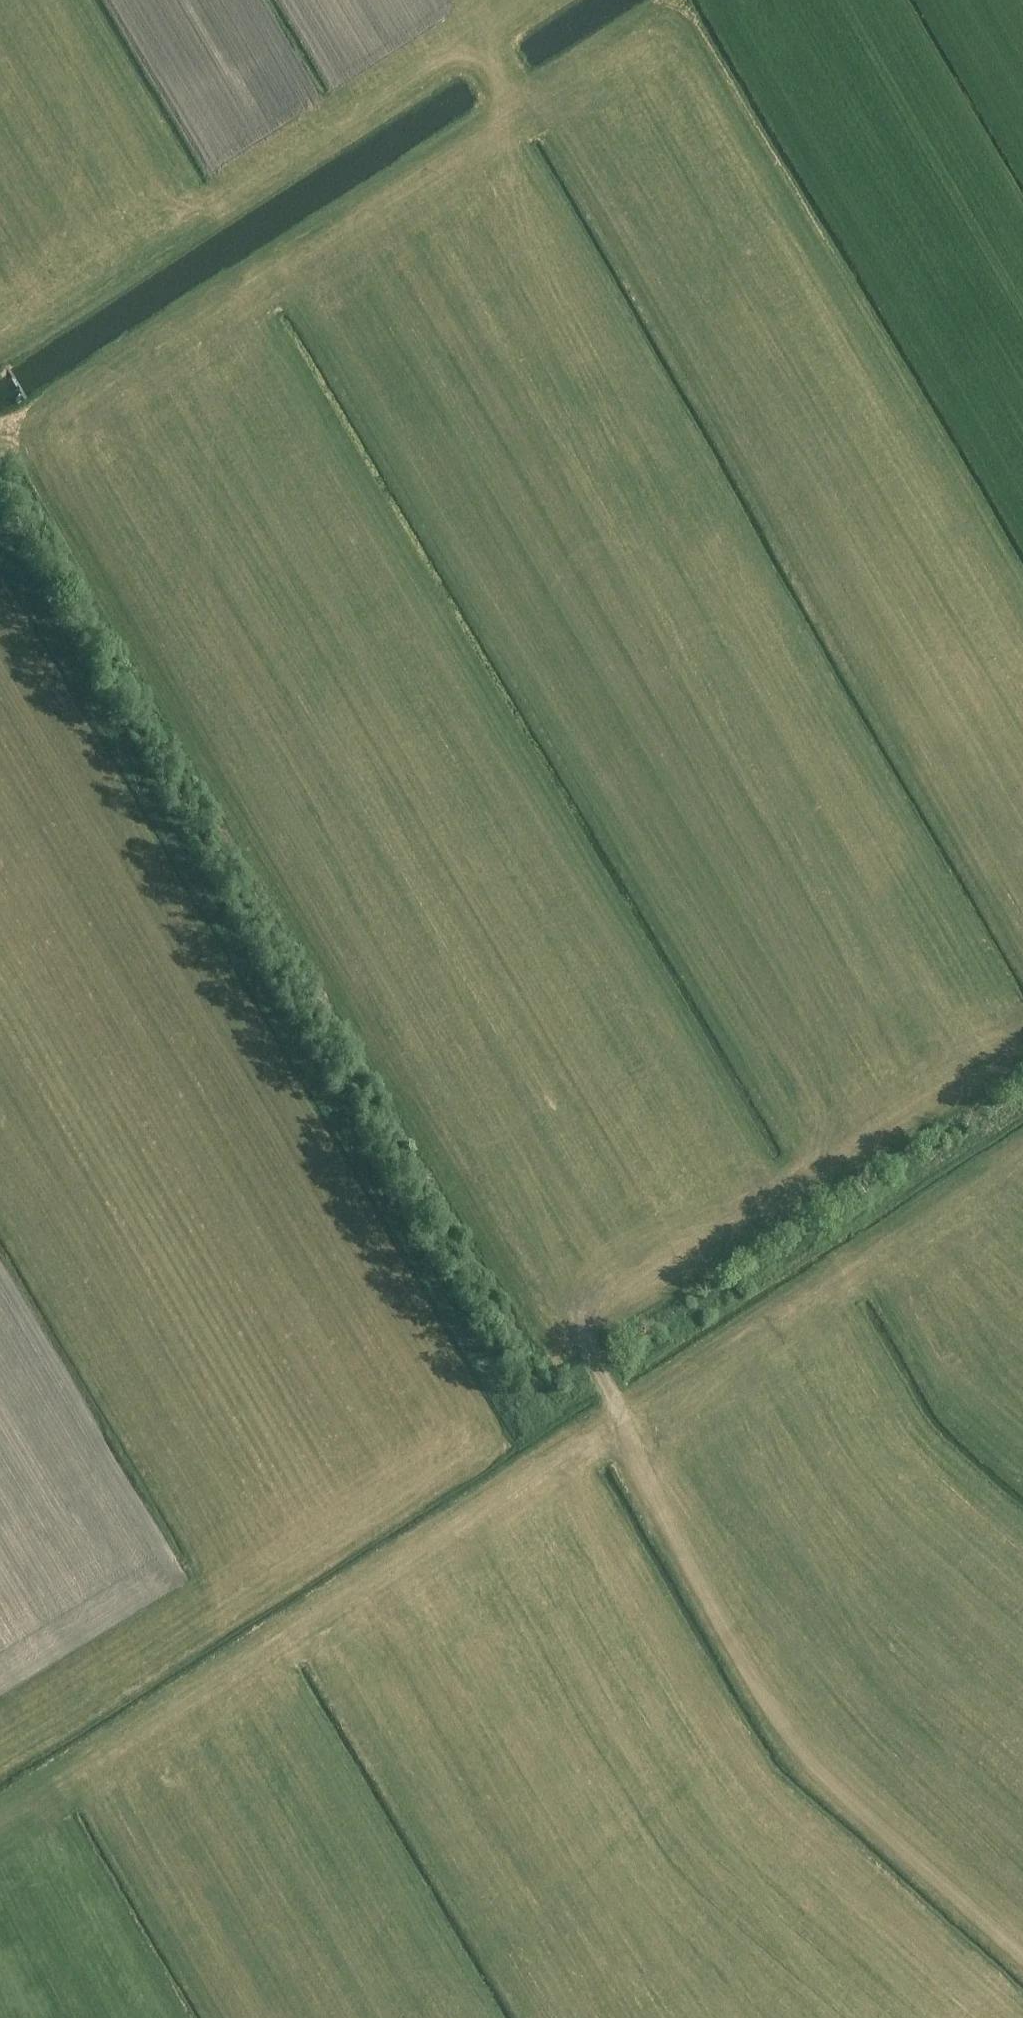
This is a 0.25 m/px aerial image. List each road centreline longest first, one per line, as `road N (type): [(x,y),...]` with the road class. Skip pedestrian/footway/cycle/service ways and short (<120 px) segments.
road 1 (track): [(1022,1961),(818,1774),(748,1673),(629,1465)]

